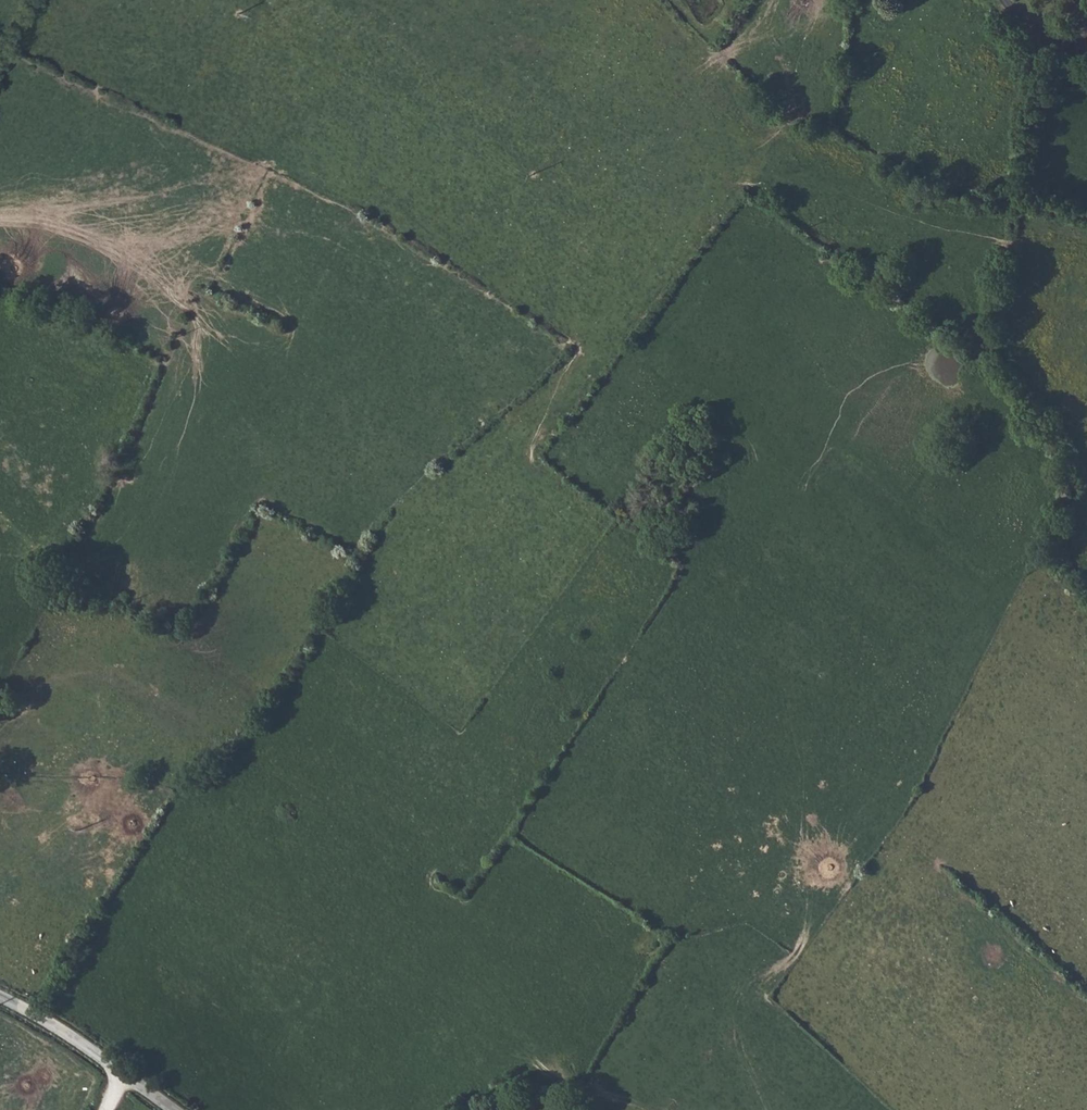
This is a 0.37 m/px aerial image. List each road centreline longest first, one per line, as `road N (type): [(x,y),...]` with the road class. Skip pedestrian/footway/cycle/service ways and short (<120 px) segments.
road 1 (unclassified): [(0,997),(167,1109)]

